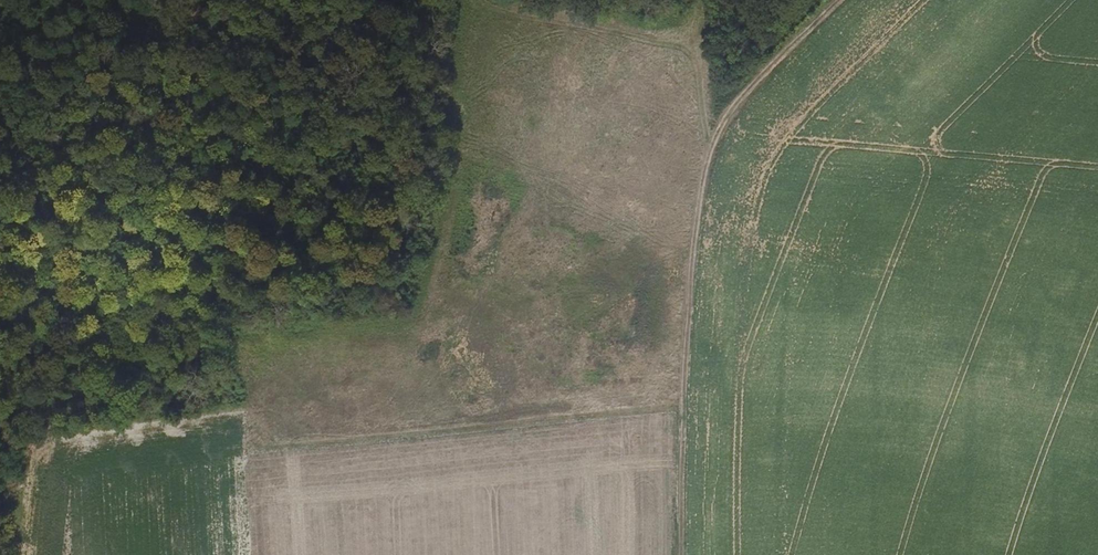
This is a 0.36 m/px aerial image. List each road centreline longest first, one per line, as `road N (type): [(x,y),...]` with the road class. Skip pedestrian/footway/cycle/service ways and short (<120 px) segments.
road 1 (track): [(832,0),(738,99),(703,167),(681,383),(681,554)]

